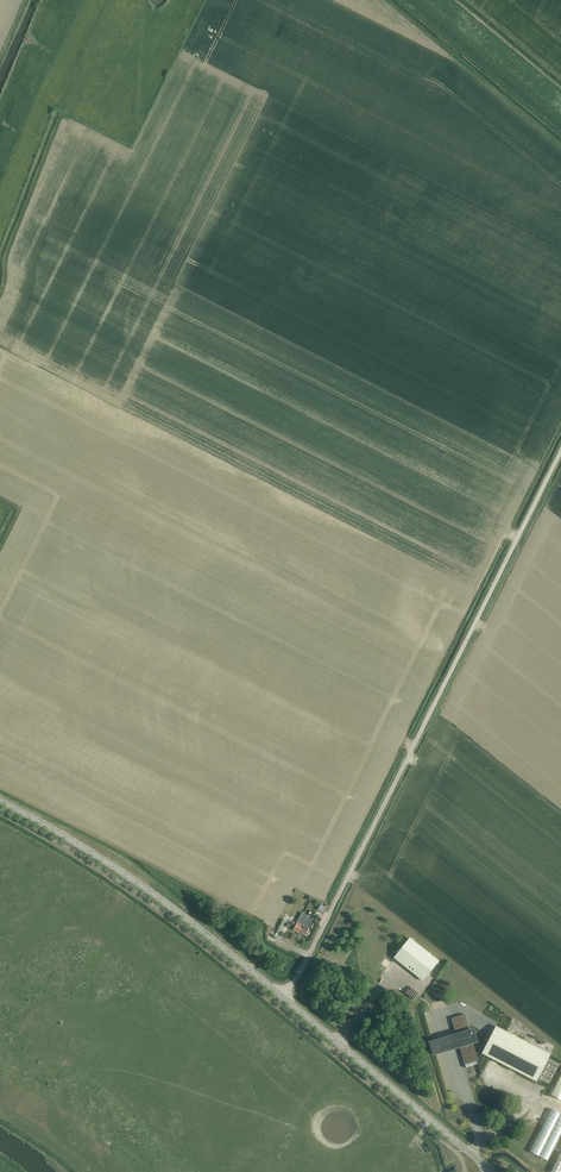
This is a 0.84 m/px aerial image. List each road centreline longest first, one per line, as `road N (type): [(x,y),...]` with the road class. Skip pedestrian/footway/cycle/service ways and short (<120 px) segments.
road 1 (unclassified): [(284,996),(560,450)]
road 2 (tertiary): [(284,996),(149,891),(0,800)]
road 3 (tertiary): [(491,1171),(284,996)]

